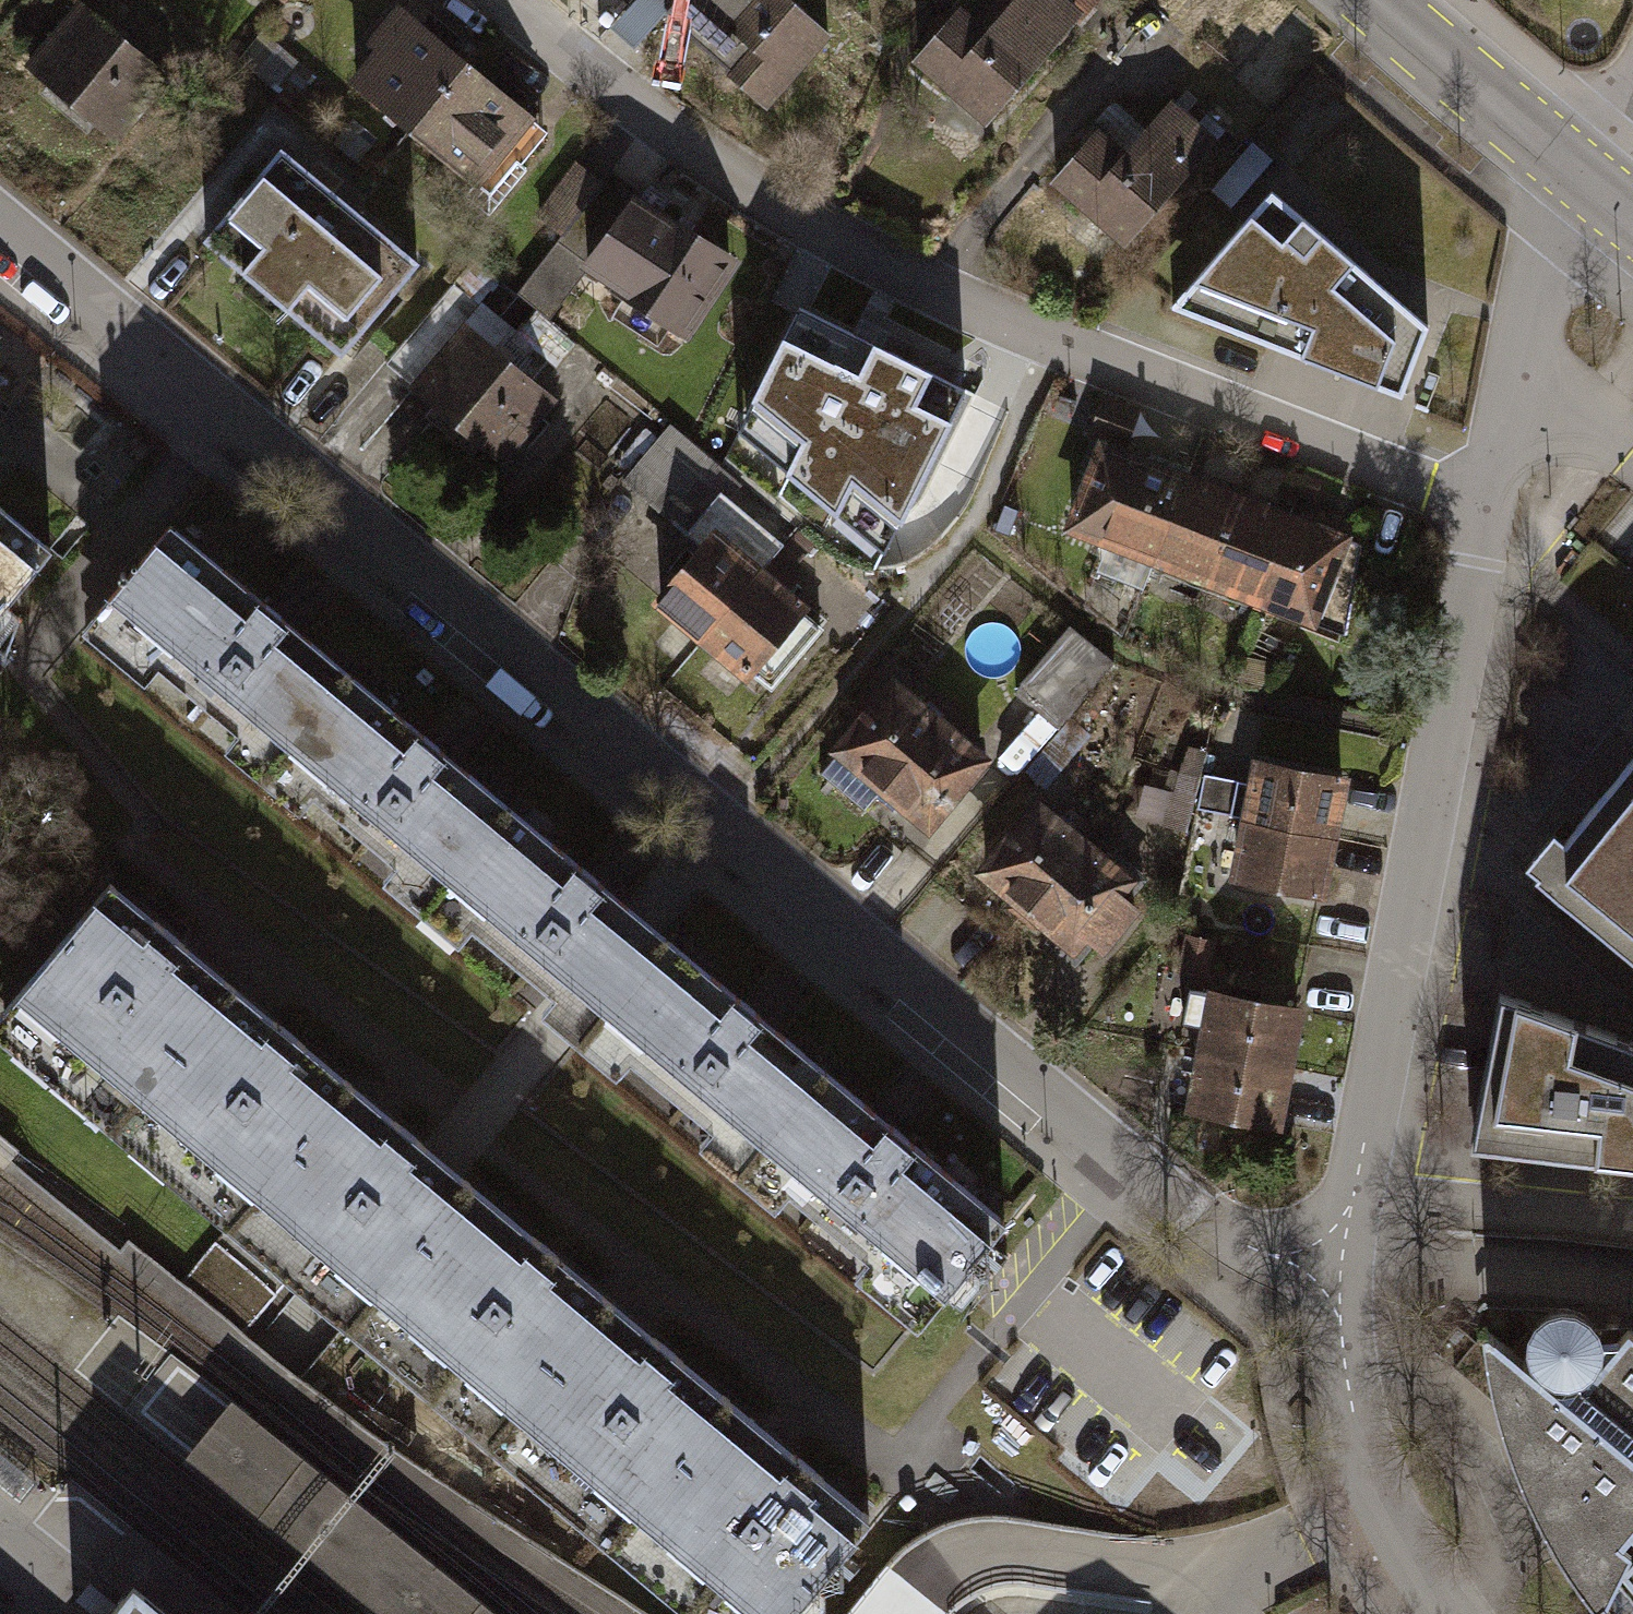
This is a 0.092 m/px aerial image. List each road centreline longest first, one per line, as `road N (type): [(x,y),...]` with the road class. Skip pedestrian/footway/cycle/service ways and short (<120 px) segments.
road 1 (residential): [(1341,1265),(1247,1247),(1189,1214),(0,231)]
road 2 (residential): [(510,0),(701,163),(1033,329),(1495,517)]
road 3 (residential): [(1341,1265),(1495,517)]
road 4 (residential): [(1458,1613),(1405,1540),(1375,1479),(1341,1333),(1341,1265)]
road 5 (residential): [(1495,517),(1541,307),(1591,184)]
road 6 (residential): [(1377,0),(1591,184)]

